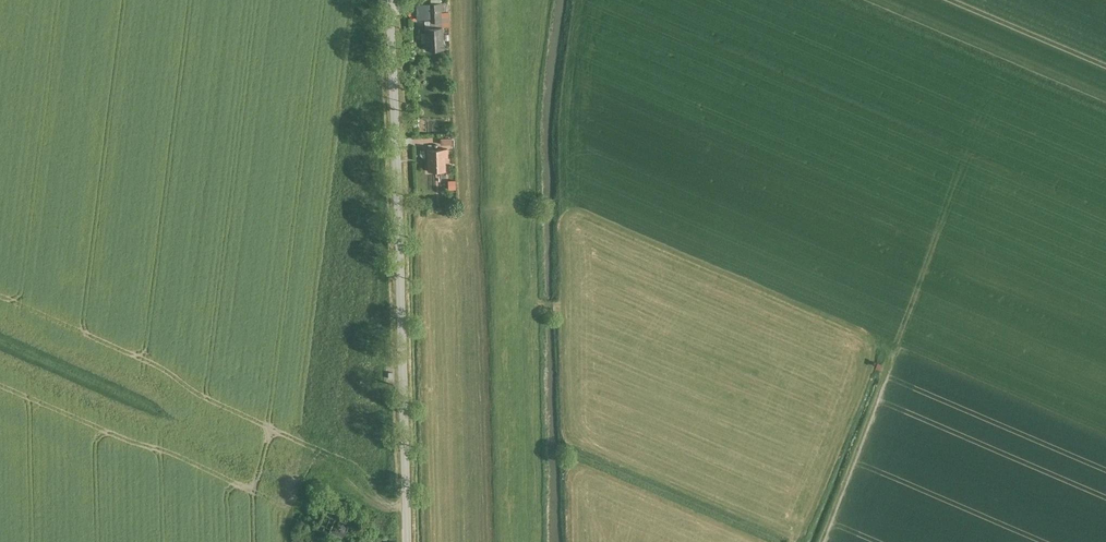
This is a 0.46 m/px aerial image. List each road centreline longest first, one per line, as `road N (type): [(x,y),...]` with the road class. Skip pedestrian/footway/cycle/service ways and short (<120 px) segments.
road 1 (unclassified): [(406,541),(389,0)]
road 2 (track): [(821,541),(948,213)]

